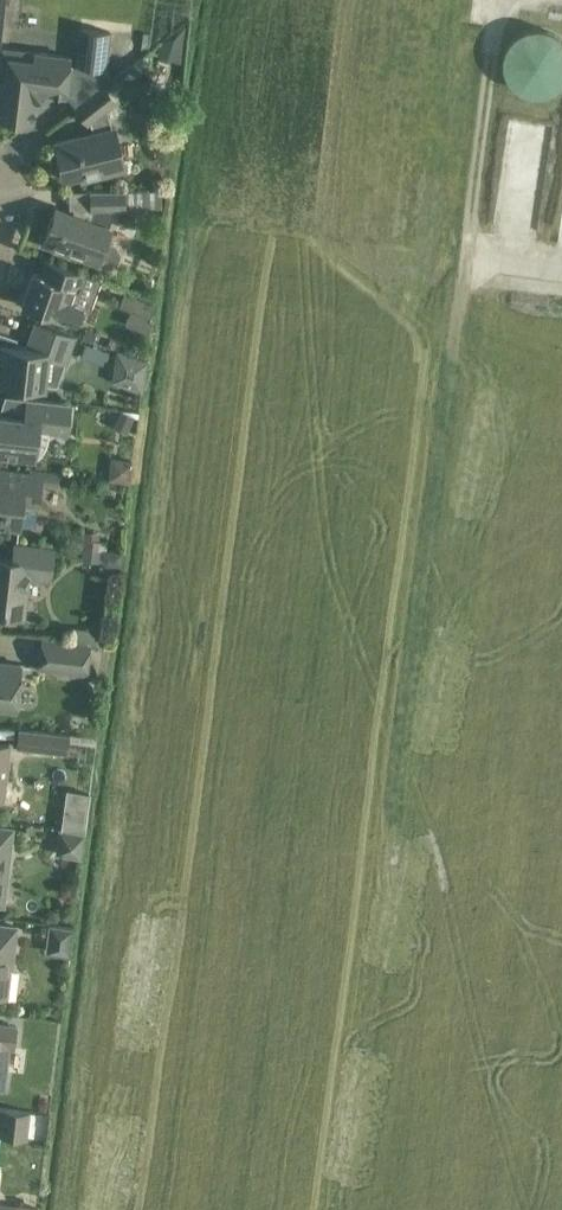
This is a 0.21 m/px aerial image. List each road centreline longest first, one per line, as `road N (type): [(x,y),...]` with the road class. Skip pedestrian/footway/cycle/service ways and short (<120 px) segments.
road 1 (residential): [(298,553),(222,1209)]
road 2 (residential): [(298,553),(195,542),(263,0)]
road 3 (residential): [(561,574),(298,553)]

